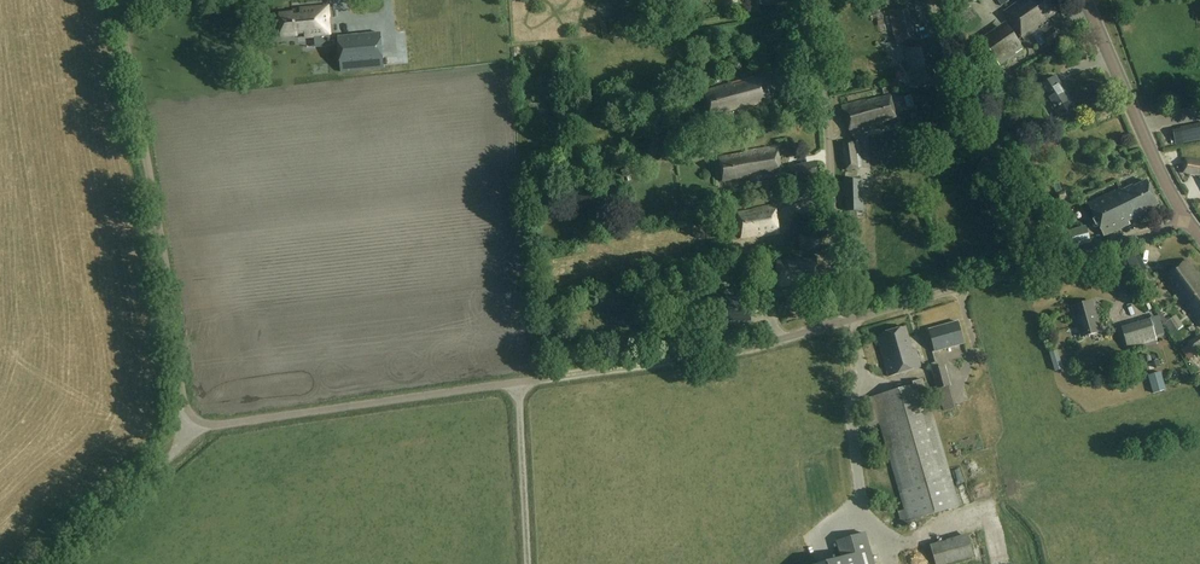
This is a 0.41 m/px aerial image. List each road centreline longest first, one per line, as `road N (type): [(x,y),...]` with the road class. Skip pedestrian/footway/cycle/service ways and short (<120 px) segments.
road 1 (unclassified): [(196,421),(184,400),(122,0)]
road 2 (unclassified): [(842,321),(1187,222)]
road 3 (unclassified): [(196,421),(213,427),(521,382)]
road 4 (unclassified): [(521,382),(723,354),(842,321)]
road 5 (unclassified): [(842,321),(824,89),(804,0)]
road 6 (track): [(1048,262),(960,115),(935,0)]
road 7 (tertiary): [(1187,222),(1085,0)]
road 8 (unclassified): [(50,563),(177,449),(196,421)]
road 9 (unclassified): [(529,563),(521,382)]

